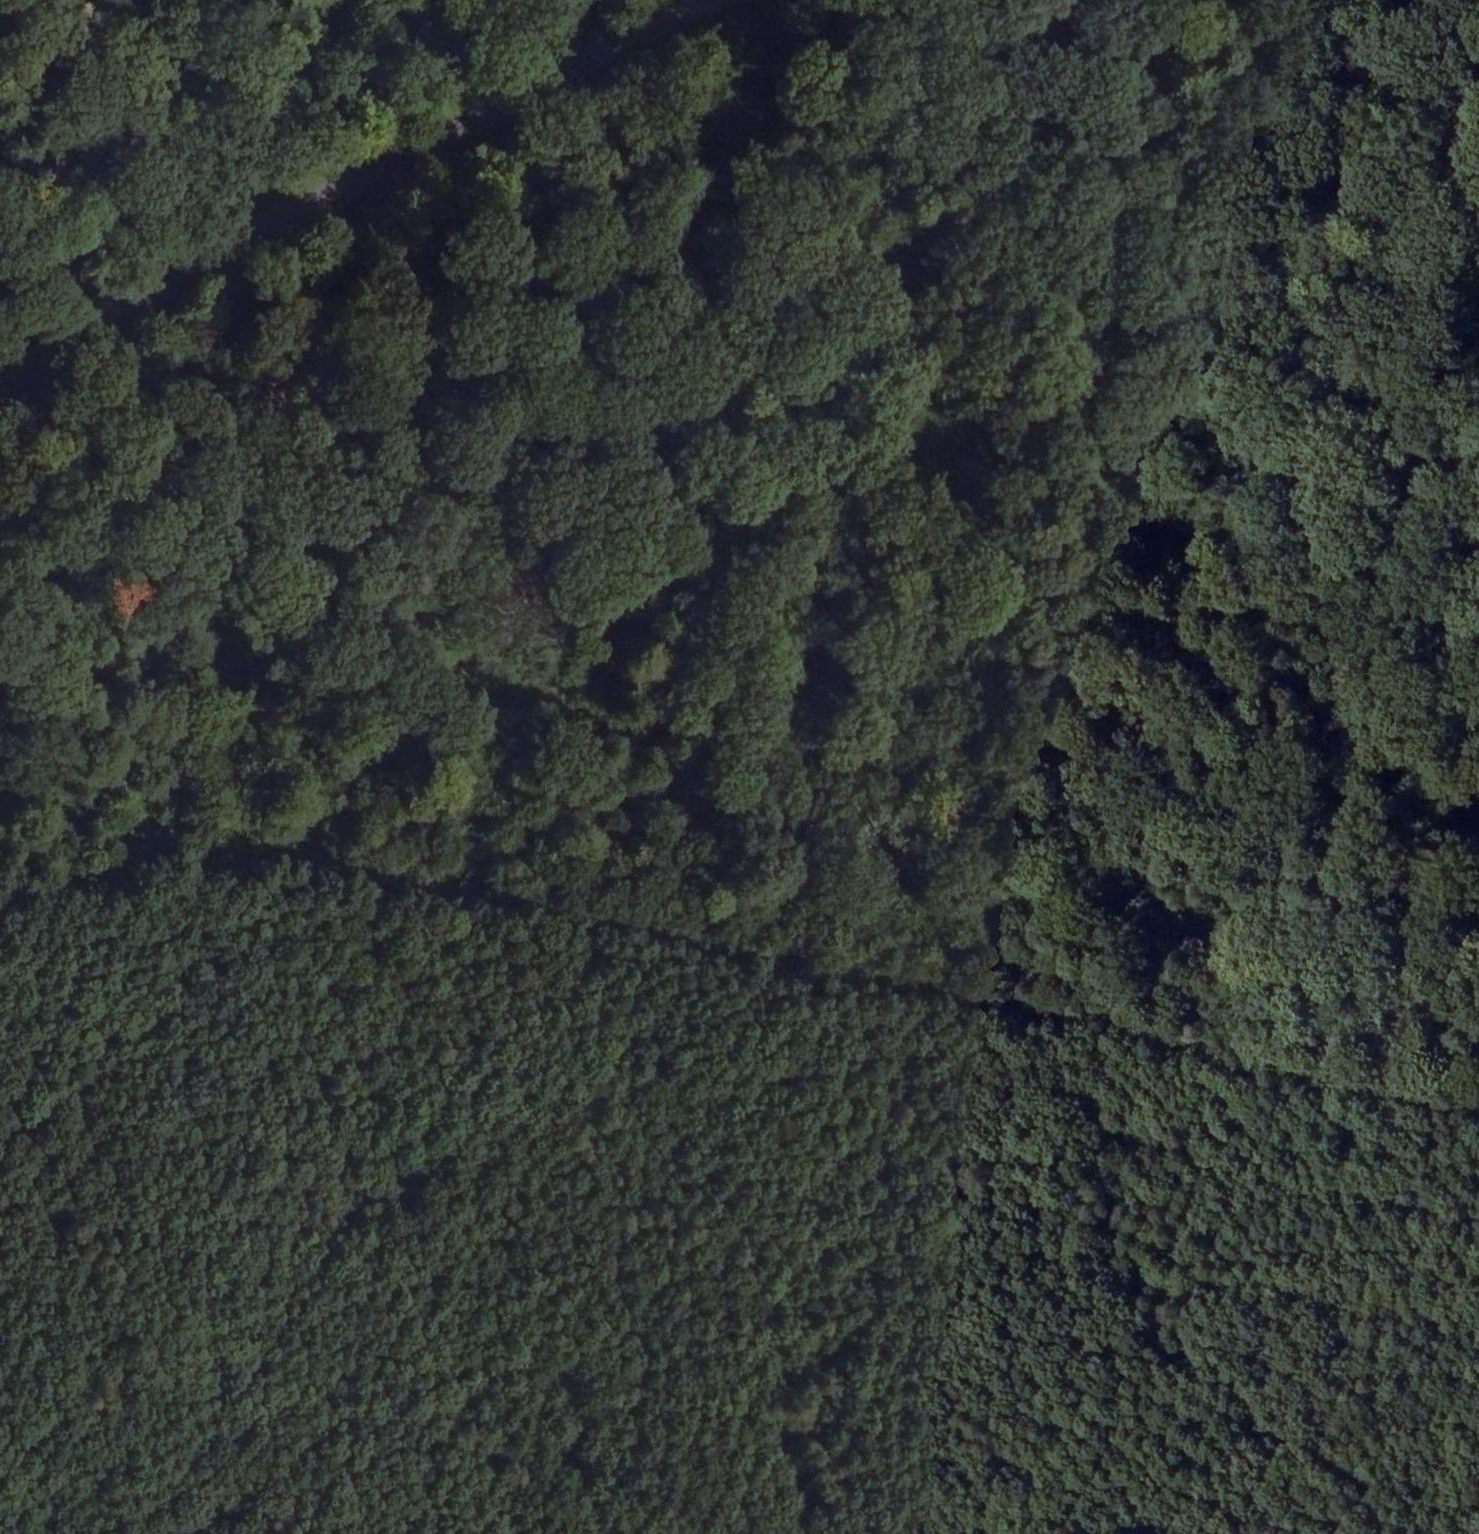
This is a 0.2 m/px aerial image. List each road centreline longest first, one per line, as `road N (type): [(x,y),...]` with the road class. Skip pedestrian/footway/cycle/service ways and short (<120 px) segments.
road 1 (primary): [(0,428),(726,0)]
road 2 (track): [(353,1533),(294,1438),(0,1083)]

